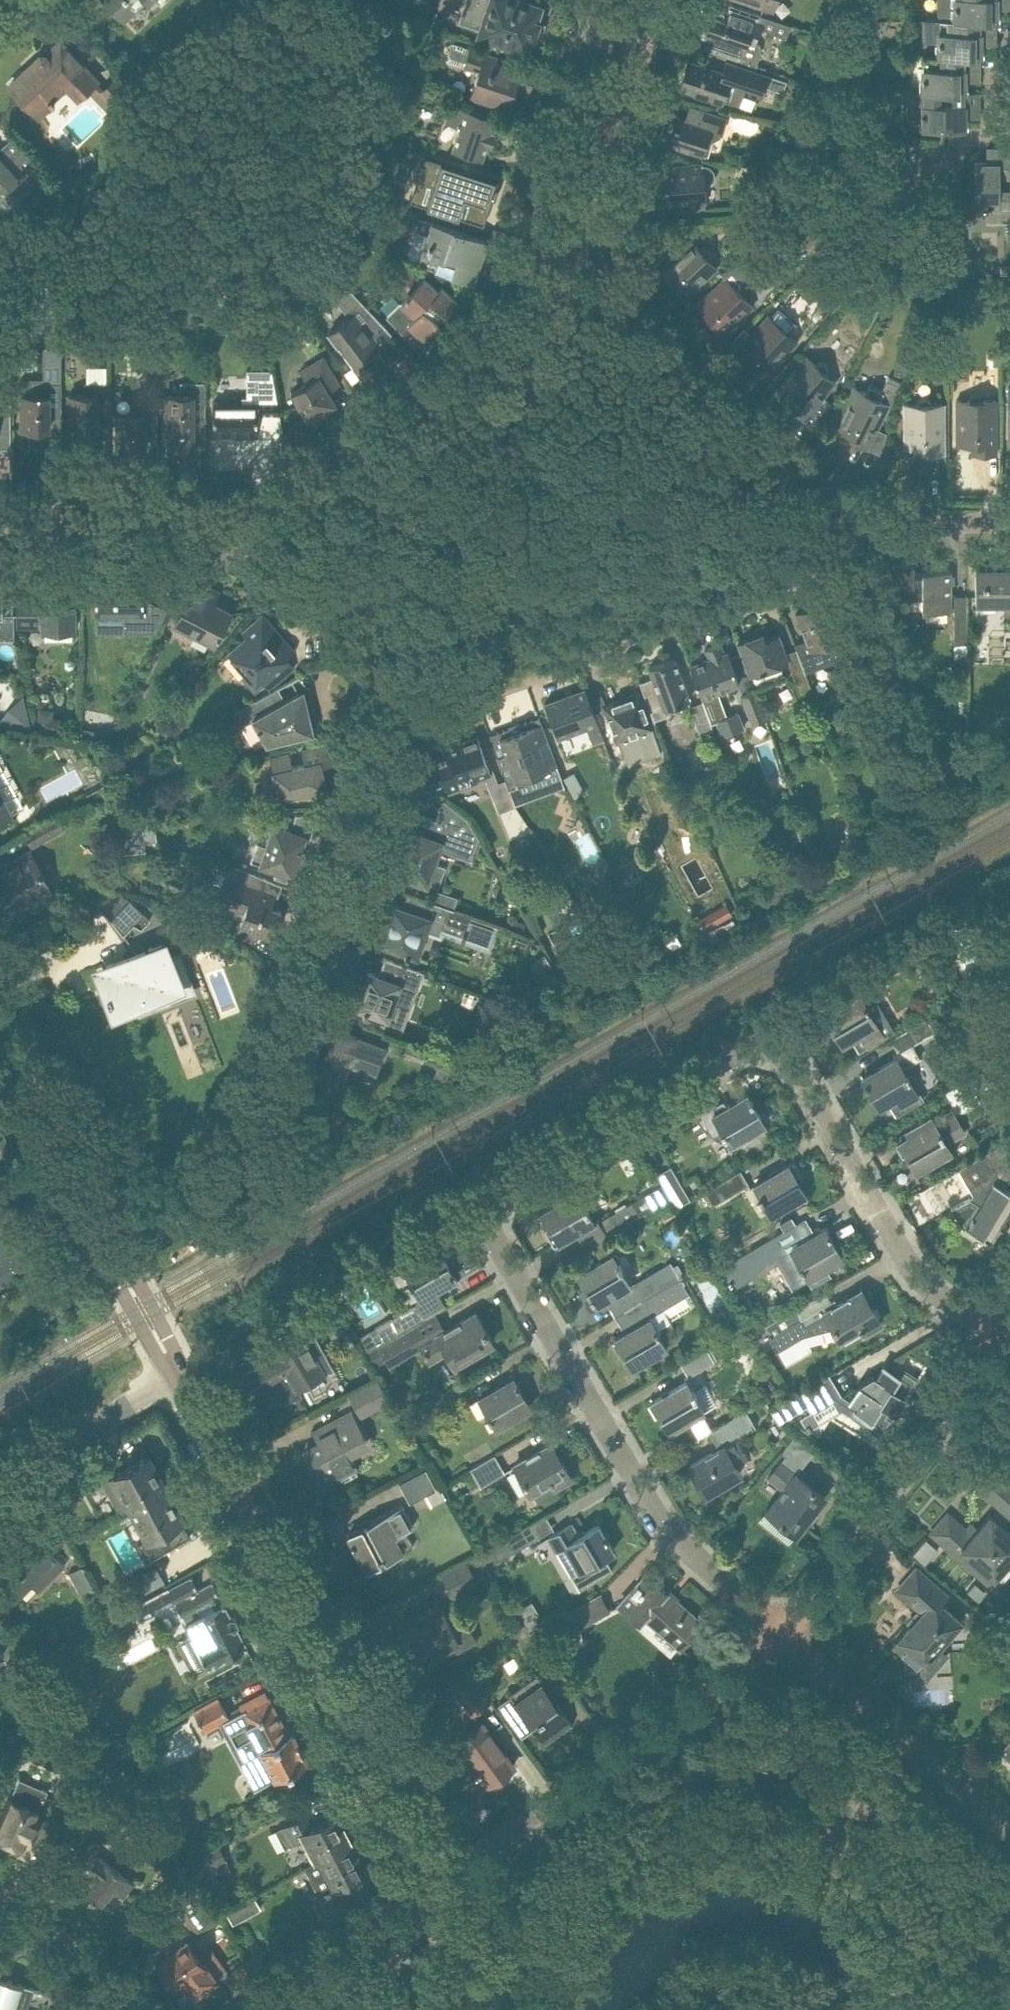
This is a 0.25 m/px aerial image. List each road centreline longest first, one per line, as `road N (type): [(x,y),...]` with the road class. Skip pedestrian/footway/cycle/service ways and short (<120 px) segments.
road 1 (residential): [(998,1337),(936,1289),(900,1249),(785,1038),(763,1029),(472,1189)]
road 2 (unclassified): [(447,1878),(175,1370)]
road 3 (residential): [(472,1189),(630,1465),(775,1625)]
road 4 (residential): [(835,522),(847,538),(848,558),(837,569),(406,720)]
road 5 (residential): [(447,1878),(775,1625)]
road 6 (residential): [(835,522),(576,231)]
road 7 (unclassified): [(175,1370),(0,1045)]
road 8 (residential): [(775,1625),(998,1337)]
road 9 (residential): [(247,523),(500,336),(518,327),(544,329)]
road 10 (residential): [(478,522),(835,522)]
road 11 (residential): [(175,1370),(472,1189)]
road 12 (residential): [(303,1009),(406,720)]
road 13 (residential): [(1009,1822),(775,1625)]
road 14 (residential): [(406,720),(250,542),(247,523)]
road 15 (residential): [(0,523),(247,523)]
road 16 (residential): [(576,231),(653,0)]
road 17 (residential): [(247,523),(478,522)]
road 18 (residential): [(0,1515),(82,1435),(175,1370)]
road 19 (residential): [(277,2009),(447,1878)]
road 20 (residential): [(406,720),(478,522)]
road 21 (residential): [(478,522),(544,329)]
road 22 (residential): [(130,2009),(59,1913),(0,1873)]
road 23 (residential): [(835,522),(1009,521)]
road 24 (unclassified): [(488,2009),(447,1878)]

